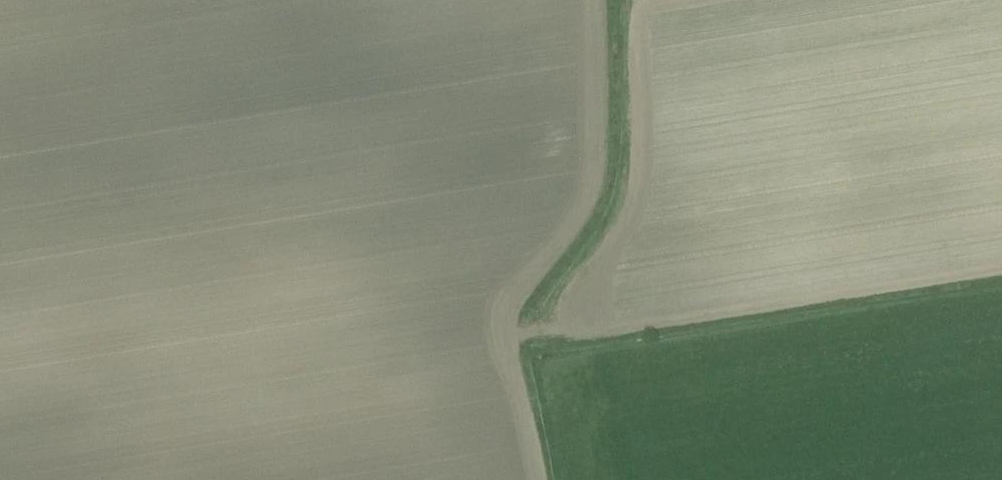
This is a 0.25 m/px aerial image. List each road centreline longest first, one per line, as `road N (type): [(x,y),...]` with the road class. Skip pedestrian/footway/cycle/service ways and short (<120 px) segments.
road 1 (track): [(544,479),(509,313),(579,224),(600,178),(601,0)]

